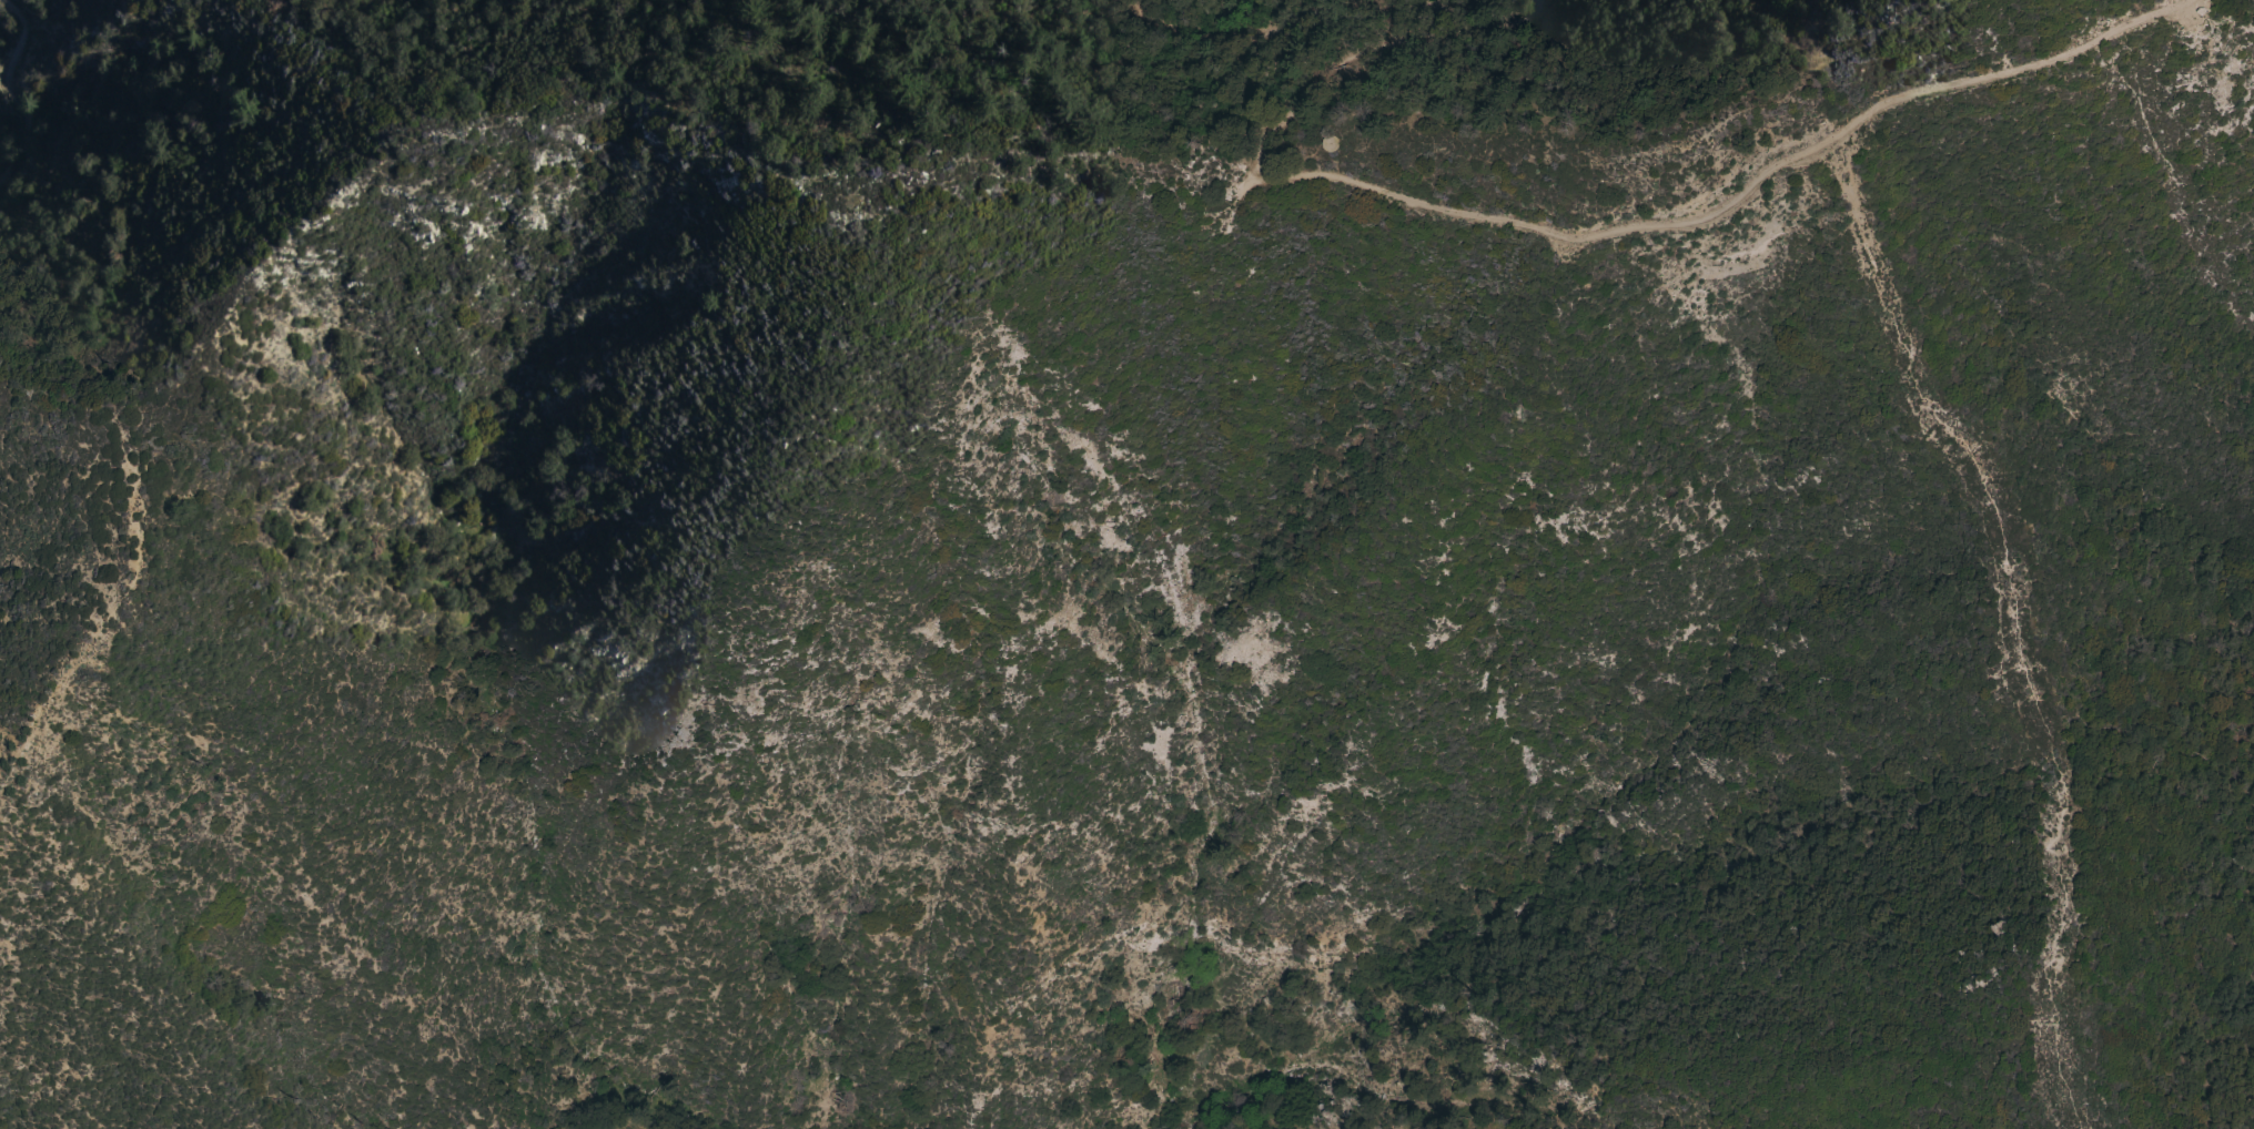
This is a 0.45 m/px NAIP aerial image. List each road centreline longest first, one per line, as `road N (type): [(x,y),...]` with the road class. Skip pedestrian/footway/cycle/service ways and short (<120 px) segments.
road 1 (track): [(2185,0),(2013,69),(1879,104),(1716,212),(1682,223),(1566,237),(1304,172),(1272,151),(1285,121),(1344,78),(1543,37),(1564,13),(1554,0)]
road 2 (track): [(1477,0),(1360,9),(1229,49),(1173,34),(1117,0)]
road 3 (track): [(8,0),(32,39),(23,78),(31,138),(0,180)]

